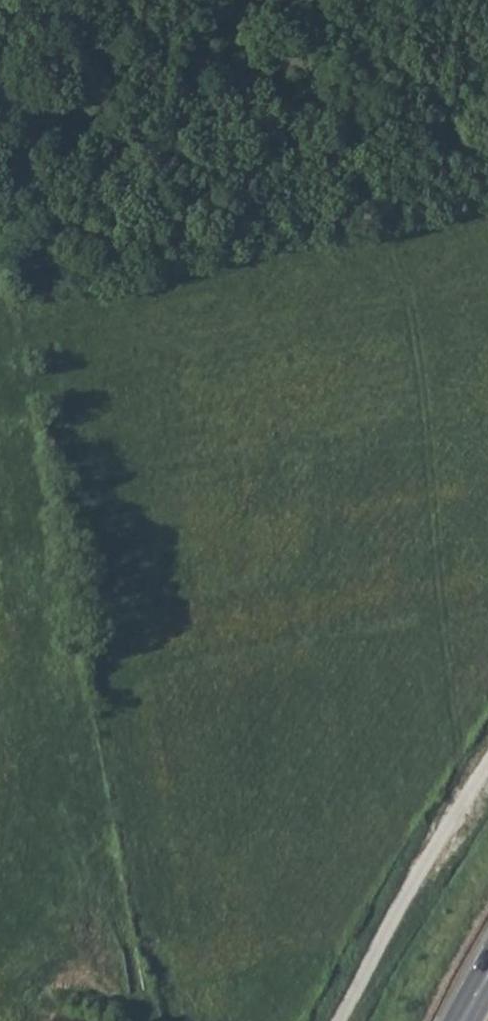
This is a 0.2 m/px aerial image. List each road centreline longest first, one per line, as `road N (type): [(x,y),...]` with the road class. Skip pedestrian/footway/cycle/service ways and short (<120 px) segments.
road 1 (track): [(337,1020),(487,758)]

